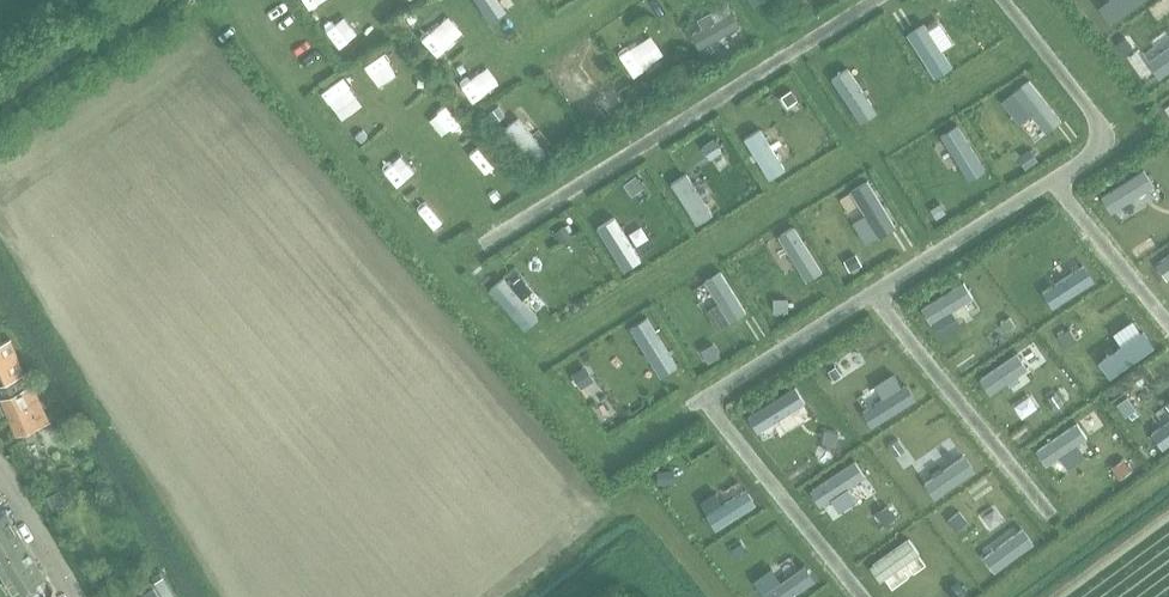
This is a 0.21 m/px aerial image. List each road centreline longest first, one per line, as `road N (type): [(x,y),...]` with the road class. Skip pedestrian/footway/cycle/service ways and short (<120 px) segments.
road 1 (unclassified): [(78,596),(0,470)]

